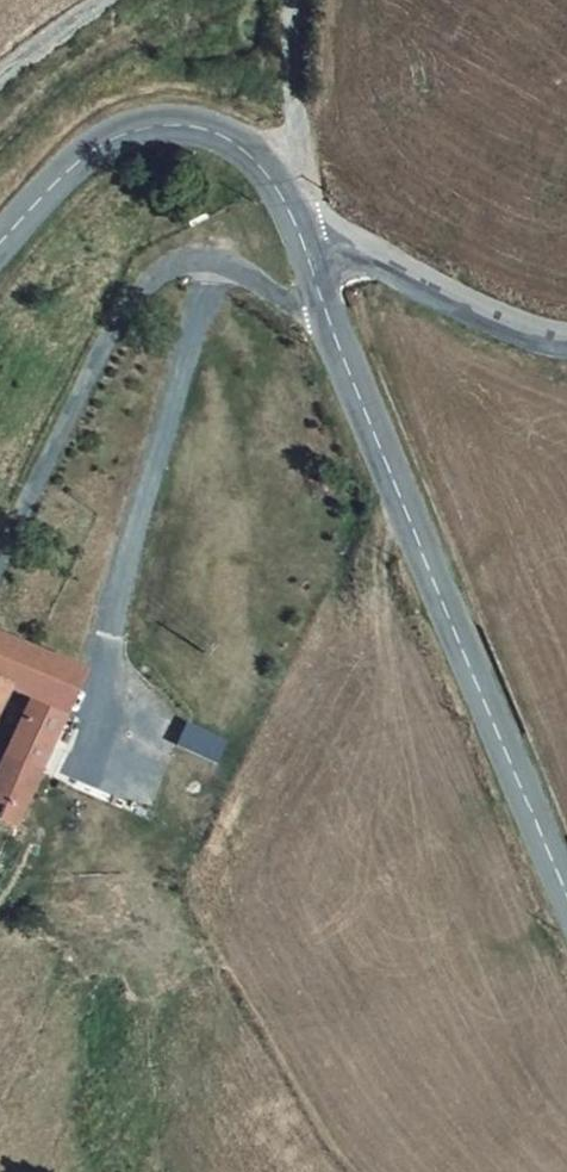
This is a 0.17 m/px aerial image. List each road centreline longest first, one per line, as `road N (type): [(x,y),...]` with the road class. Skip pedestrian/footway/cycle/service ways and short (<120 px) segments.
road 1 (secondary): [(566,917),(329,311)]
road 2 (unclassified): [(329,311),(306,311),(242,269),(196,260),(155,277),(66,424),(0,556)]
road 3 (secondary): [(303,233),(271,168),(224,140),(171,129),(114,137),(71,163),(0,238)]
road 4 (residential): [(303,233),(328,234),(463,316),(566,337)]

